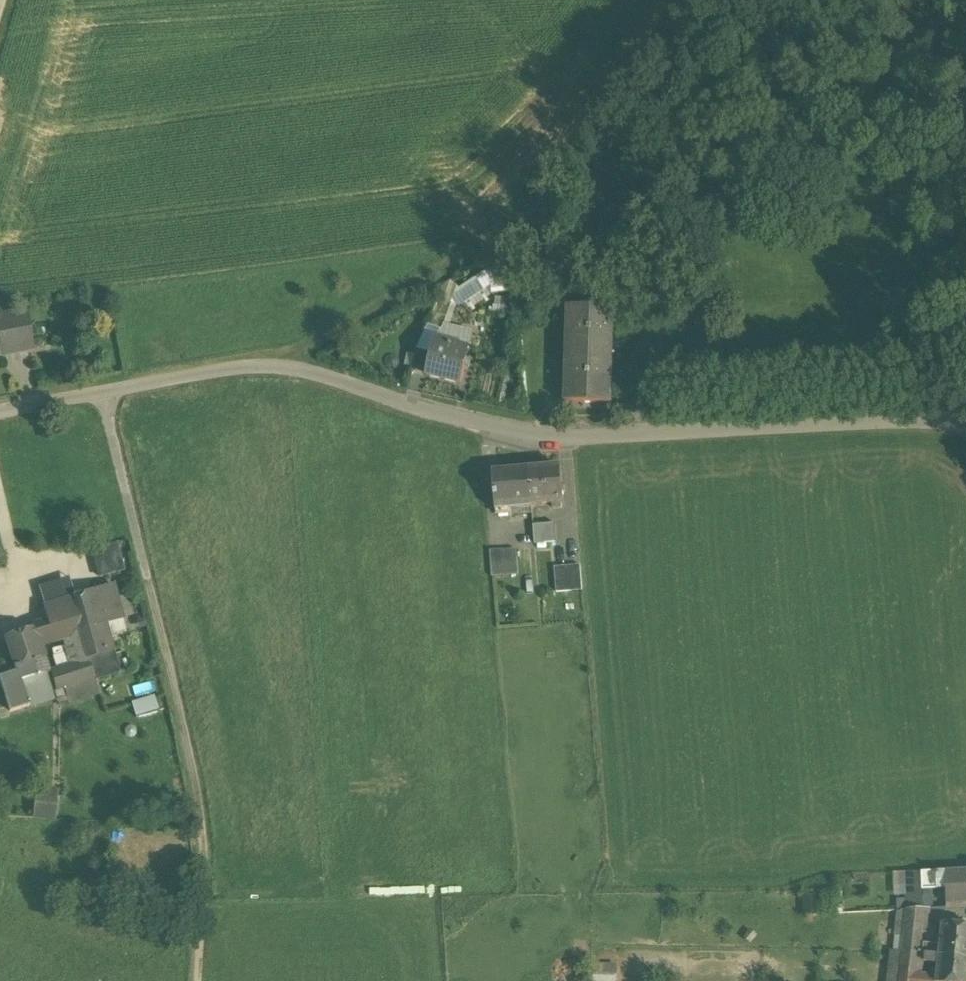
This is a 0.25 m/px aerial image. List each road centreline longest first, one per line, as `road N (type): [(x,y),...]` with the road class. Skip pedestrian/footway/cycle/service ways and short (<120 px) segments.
road 1 (residential): [(0,412),(268,363),(474,424),(530,433),(965,422)]
road 2 (track): [(103,393),(199,817),(197,980)]
road 3 (track): [(703,0),(561,167),(478,243),(300,345),(296,367)]

